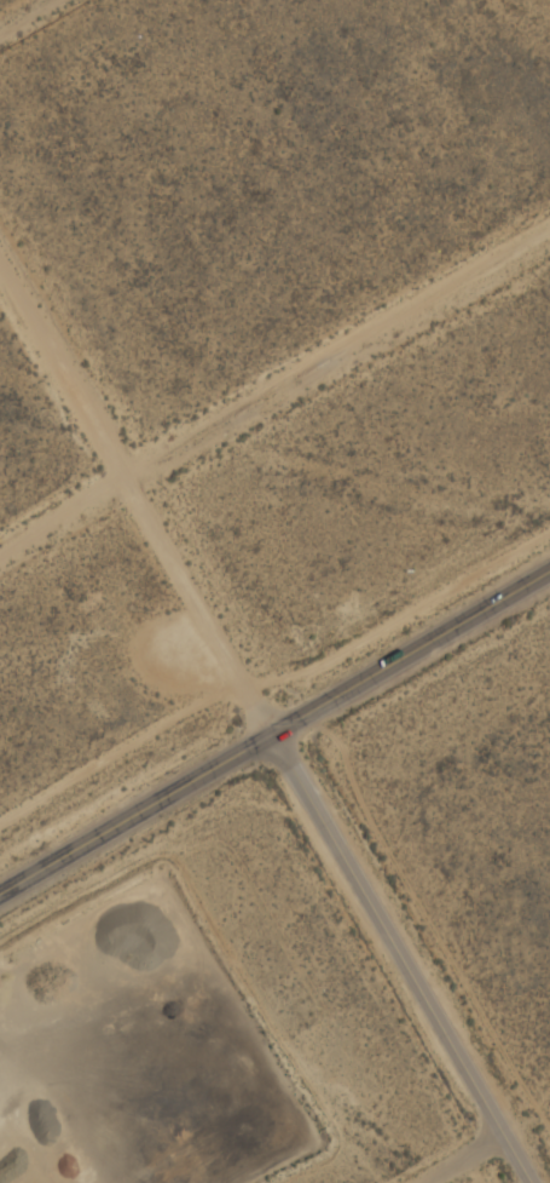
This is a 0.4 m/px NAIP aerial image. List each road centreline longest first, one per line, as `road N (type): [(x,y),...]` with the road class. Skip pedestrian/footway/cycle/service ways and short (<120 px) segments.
road 1 (tertiary): [(0,912),(549,579)]
road 2 (track): [(549,231),(0,548)]
road 3 (track): [(279,736),(0,257)]
road 4 (tertiary): [(279,736),(541,1182)]
road 5 (track): [(247,678),(0,821)]
road 6 (residential): [(84,1182),(0,1054)]

